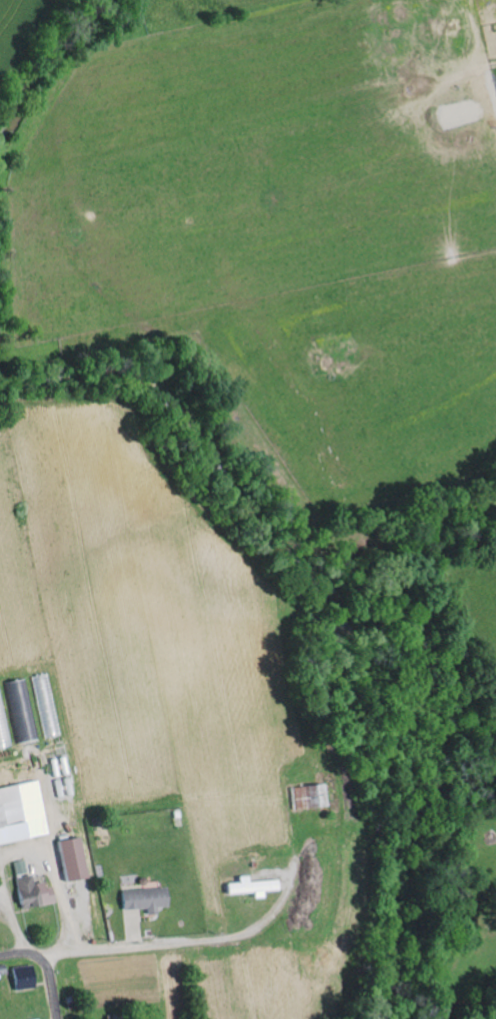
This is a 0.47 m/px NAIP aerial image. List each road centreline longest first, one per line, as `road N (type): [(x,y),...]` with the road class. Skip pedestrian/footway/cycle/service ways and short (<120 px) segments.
road 1 (residential): [(42,962),(275,919)]

